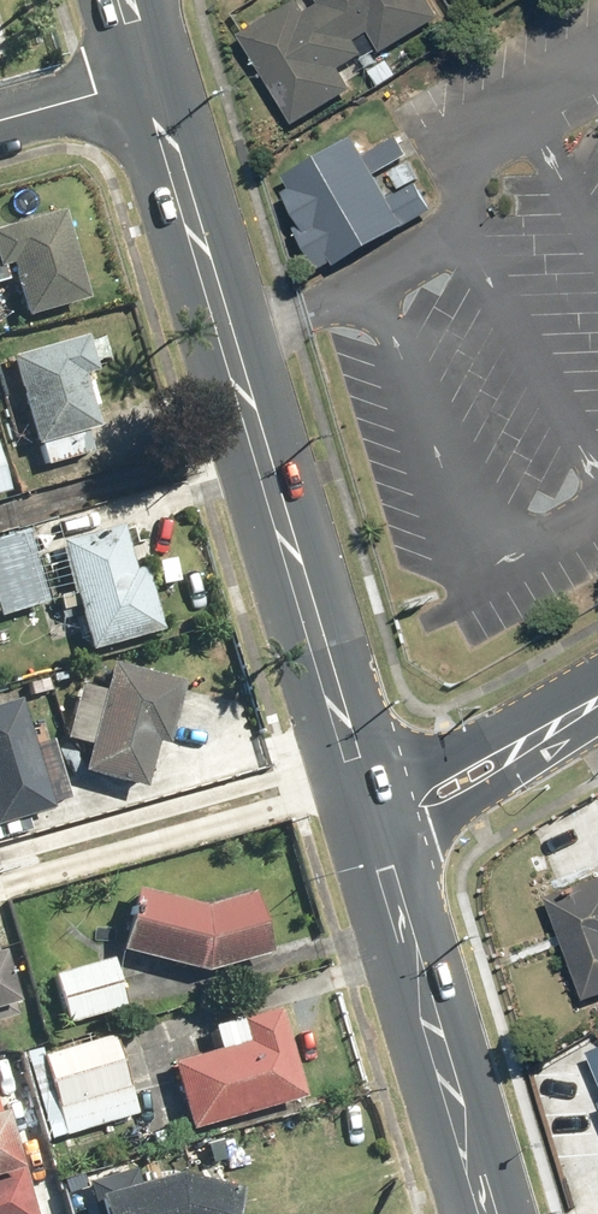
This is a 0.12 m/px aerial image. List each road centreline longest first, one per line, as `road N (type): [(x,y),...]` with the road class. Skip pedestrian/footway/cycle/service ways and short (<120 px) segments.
road 1 (secondary): [(371,806),(150,90)]
road 2 (secondary): [(500,1213),(371,806)]
road 3 (tertiary): [(597,679),(371,806)]
road 4 (residential): [(0,130),(150,90)]

